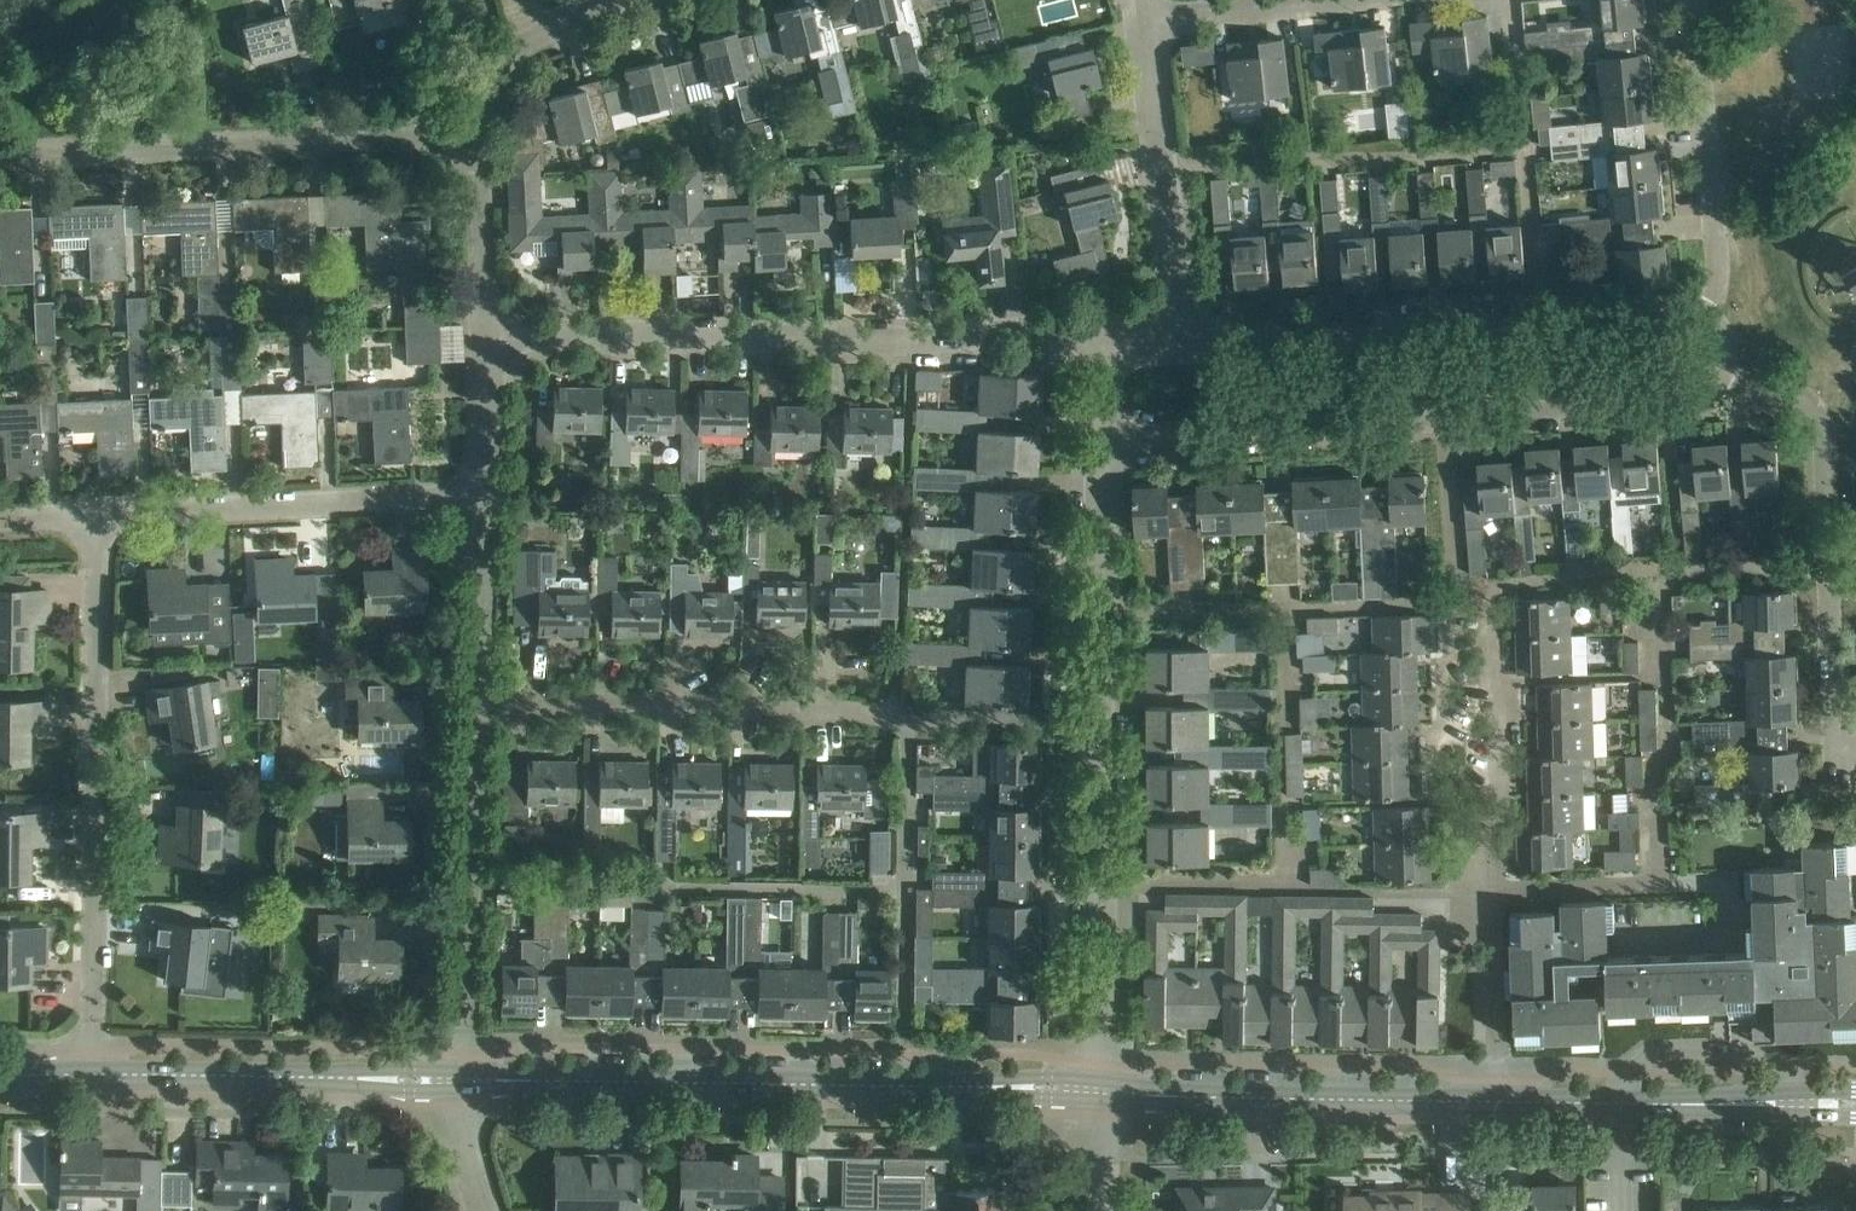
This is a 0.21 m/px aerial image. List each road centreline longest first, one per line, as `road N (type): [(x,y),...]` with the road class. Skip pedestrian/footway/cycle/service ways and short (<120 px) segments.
road 1 (tertiary): [(1104,1093),(461,1079)]
road 2 (unclassified): [(1102,719),(472,695)]
road 3 (residential): [(483,333),(936,344),(1103,332)]
road 4 (residential): [(93,1074),(96,517)]
road 5 (residential): [(0,155),(478,137)]
road 6 (residential): [(1855,745),(1839,728),(1819,415),(1798,393),(1719,373)]
road 7 (tertiary): [(1497,1102),(1104,1093)]
road 8 (residential): [(96,517),(480,498)]
road 9 (residential): [(461,1079),(472,695)]
road 10 (residential): [(1180,325),(1236,341),(1546,318)]
road 11 (tertiary): [(461,1079),(93,1074)]
road 12 (residential): [(1168,166),(1525,142)]
road 13 (residential): [(1445,425),(1104,442)]
road 14 (residential): [(1711,313),(1724,268),(1697,0)]
road 15 (residential): [(1663,885),(1658,577)]
road 16 (residential): [(1719,373),(1701,389),(1664,397),(1445,425)]
road 17 (residential): [(1102,719),(1104,442)]
road 18 (unclassified): [(1102,878),(1290,882),(1291,806)]
road 19 (residential): [(1487,862),(1501,800),(1504,726),(1491,673),(1451,634)]
road 20 (residential): [(1451,634),(1445,801),(1487,862)]
road 21 (residential): [(1104,1093),(1102,878)]
road 22 (residential): [(1497,1102),(1492,892)]
road 23 (residential): [(1451,634),(1445,425)]
road 24 (residential): [(478,137),(488,85),(502,61),(611,0)]
road 25 (residential): [(472,695),(480,498)]
road 26 (residential): [(483,333),(478,137)]
road 27 (residential): [(1546,318),(1525,142)]
road 28 (residential): [(1322,0),(1149,20)]
road 29 (tertiary): [(1855,1089),(1771,1089),(1684,1103)]
road 30 (tertiary): [(1684,1103),(1855,1118)]
road 31 (residential): [(1492,892),(1663,885)]
road 32 (residential): [(1546,318),(1649,306),(1711,313)]
road 33 (residential): [(480,498),(483,333)]
road 34 (residential): [(1180,325),(1168,166)]
road 35 (residential): [(1102,878),(1102,719)]
road 36 (residential): [(1168,166),(1149,20)]
road 37 (residential): [(1525,142),(1508,0)]
road 38 (unclassified): [(485,1210),(463,1139),(461,1079)]
road 39 (tertiary): [(1622,1103),(1497,1102)]

